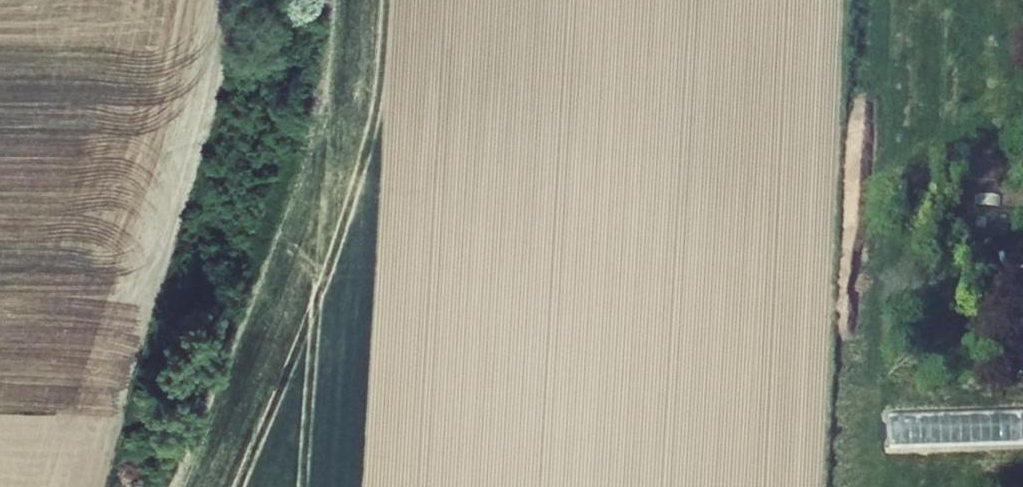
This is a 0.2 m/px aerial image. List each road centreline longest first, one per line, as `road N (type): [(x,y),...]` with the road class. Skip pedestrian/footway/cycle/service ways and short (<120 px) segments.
road 1 (track): [(269,0),(218,211),(129,486)]

